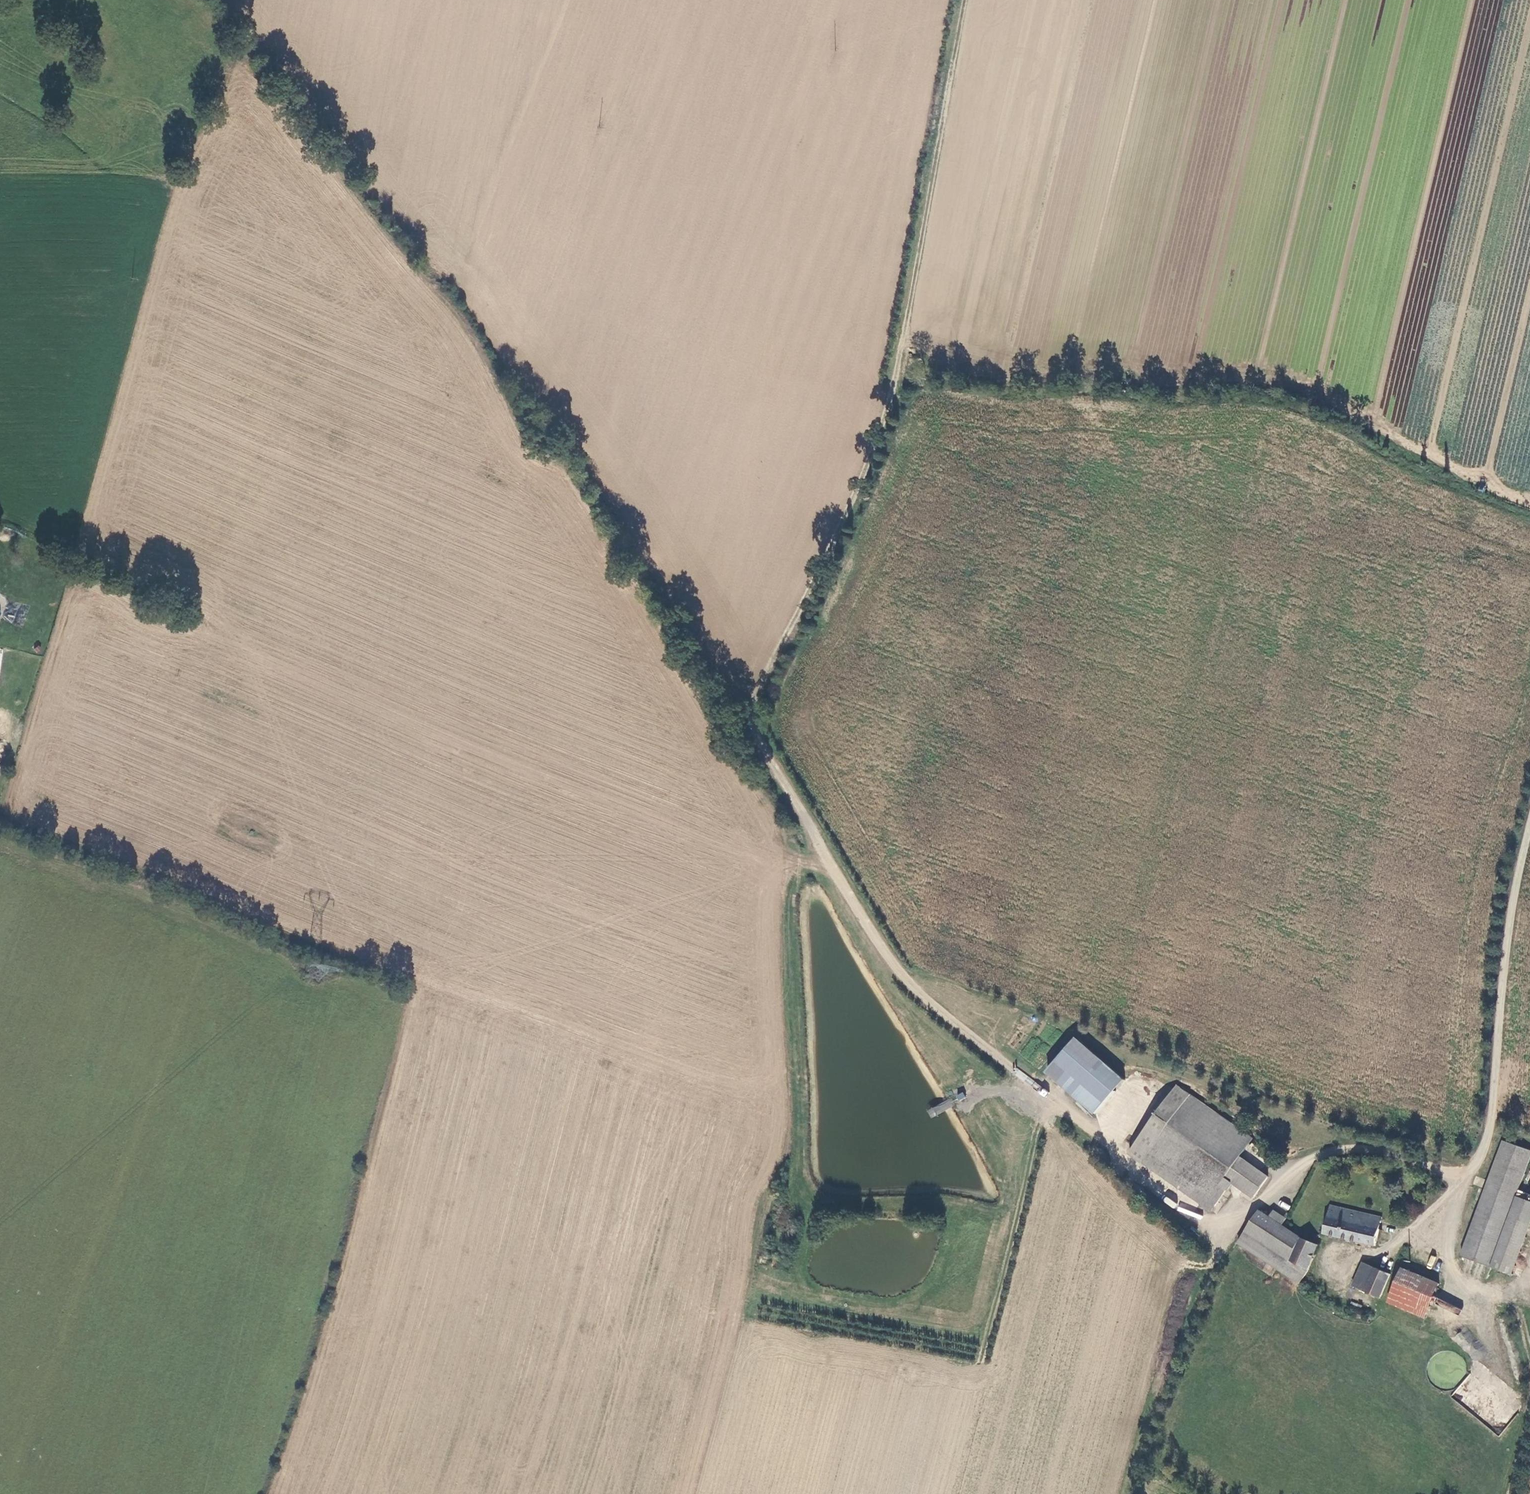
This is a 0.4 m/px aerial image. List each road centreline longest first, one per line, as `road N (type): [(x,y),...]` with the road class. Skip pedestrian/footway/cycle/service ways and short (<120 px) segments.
road 1 (unclassified): [(1529,830),(1503,982),(1488,1145),(1458,1189)]

